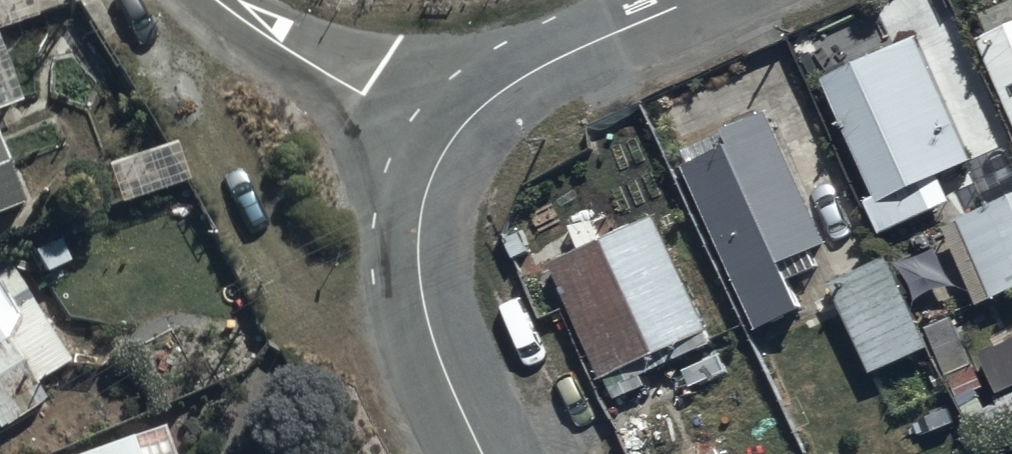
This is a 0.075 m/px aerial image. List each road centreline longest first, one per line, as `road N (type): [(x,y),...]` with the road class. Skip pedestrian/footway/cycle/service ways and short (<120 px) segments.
road 1 (residential): [(456,134),(428,180),(417,222),(418,287),(435,359),(483,453)]
road 2 (residential): [(456,134),(513,86),(698,0)]
road 3 (residential): [(219,0),(364,105),(456,134)]

